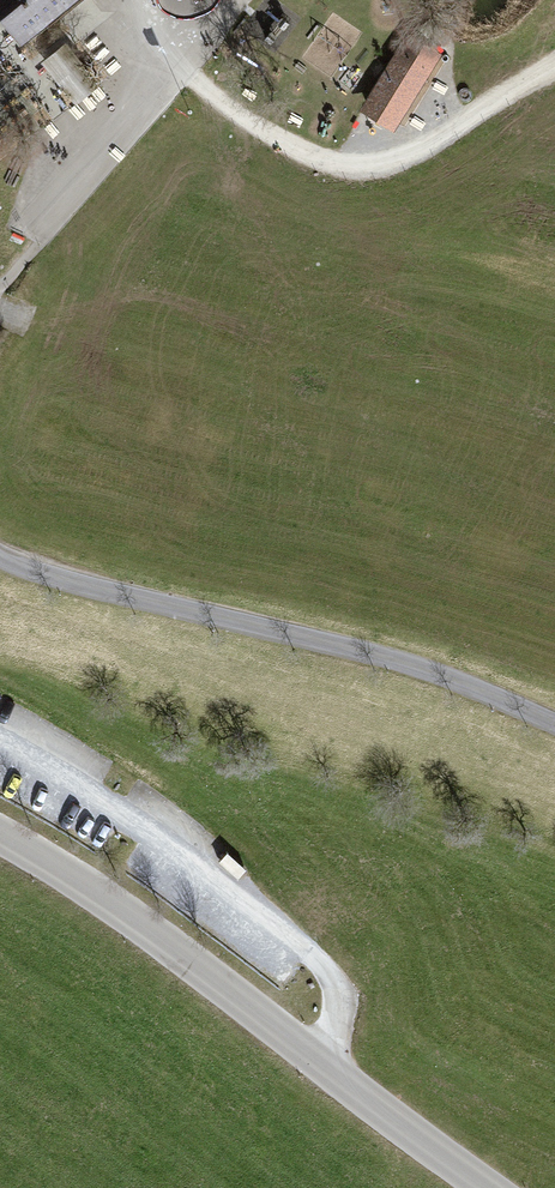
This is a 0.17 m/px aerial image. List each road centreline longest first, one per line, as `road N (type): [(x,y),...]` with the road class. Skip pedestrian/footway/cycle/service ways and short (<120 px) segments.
road 1 (tertiary): [(0,835),(65,872),(496,1187)]
road 2 (unclassified): [(0,556),(88,587),(368,652),(554,720)]
road 3 (track): [(181,71),(274,141),(351,169),(417,149),(504,89),(554,65)]

